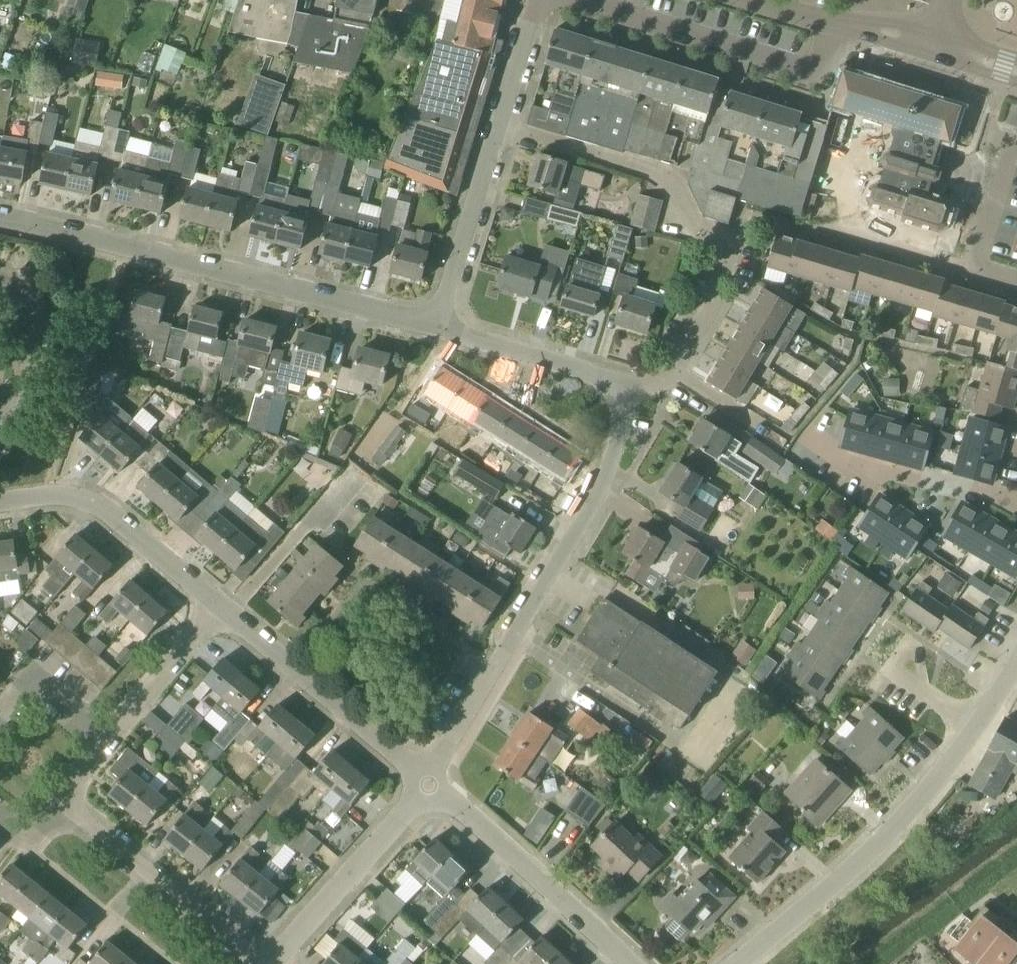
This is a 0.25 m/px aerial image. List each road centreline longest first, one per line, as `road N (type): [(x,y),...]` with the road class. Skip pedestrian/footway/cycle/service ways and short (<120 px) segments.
road 1 (residential): [(624,388),(669,378),(724,278),(723,252),(692,225),(674,185),(498,128)]
road 2 (residential): [(435,328),(0,218)]
road 3 (residential): [(426,782),(610,469),(624,388)]
road 4 (residential): [(742,963),(901,819),(975,729)]
road 5 (residential): [(576,0),(809,72),(827,24)]
road 6 (residential): [(629,963),(426,782)]
road 7 (residential): [(261,963),(60,800)]
road 8 (residential): [(426,782),(229,616)]
road 9 (residential): [(215,607),(105,510),(52,497),(0,504)]
road 10 (residential): [(270,963),(426,782)]
road 11 (residential): [(435,328),(498,128)]
road 12 (residential): [(624,388),(435,328)]
road 13 (residential): [(229,616),(348,477)]
road 14 (residential): [(106,743),(215,607)]
road 15 (residential): [(0,723),(33,683),(106,743)]
road 16 (residential): [(498,128),(539,0)]

